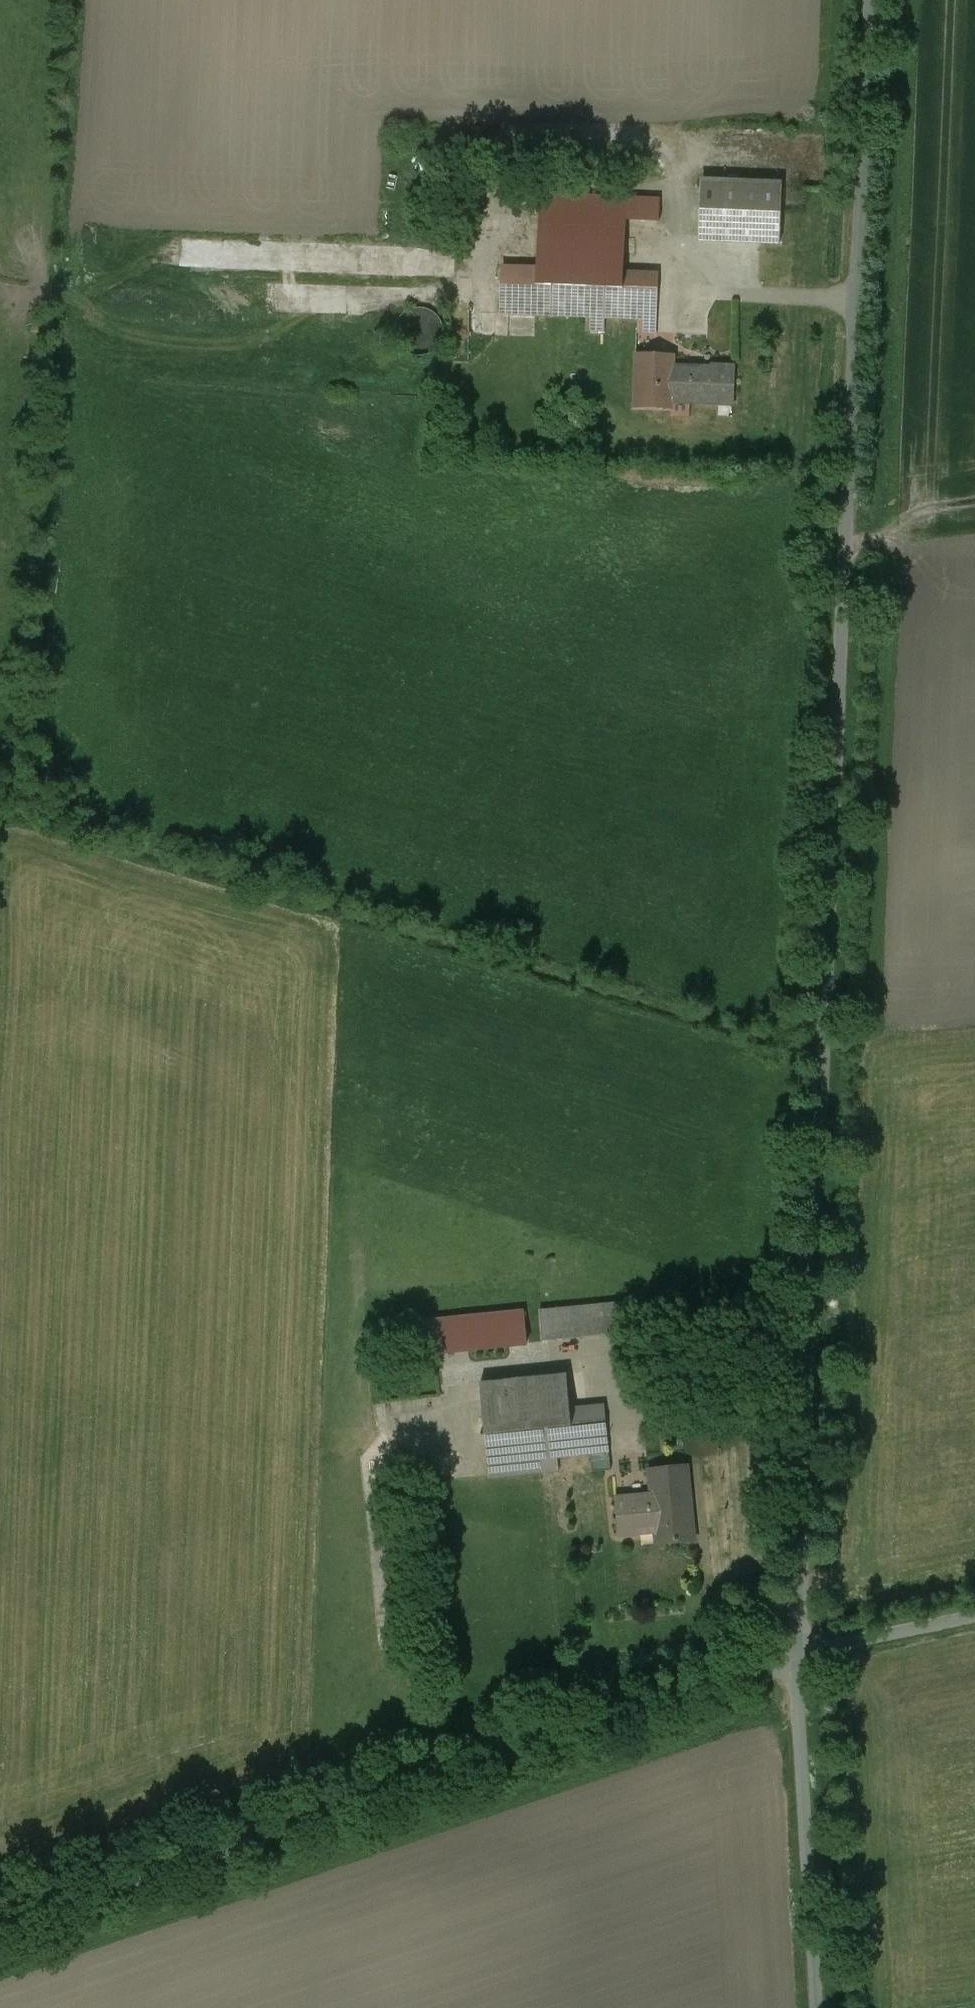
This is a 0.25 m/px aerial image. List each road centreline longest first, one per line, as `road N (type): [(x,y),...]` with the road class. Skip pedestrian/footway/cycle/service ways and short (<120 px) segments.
road 1 (unclassified): [(867,0),(796,1658)]
road 2 (unclassified): [(796,1658),(0,1929)]
road 3 (unclassified): [(796,1658),(817,2007)]
road 4 (unclassified): [(796,1658),(974,1616)]

